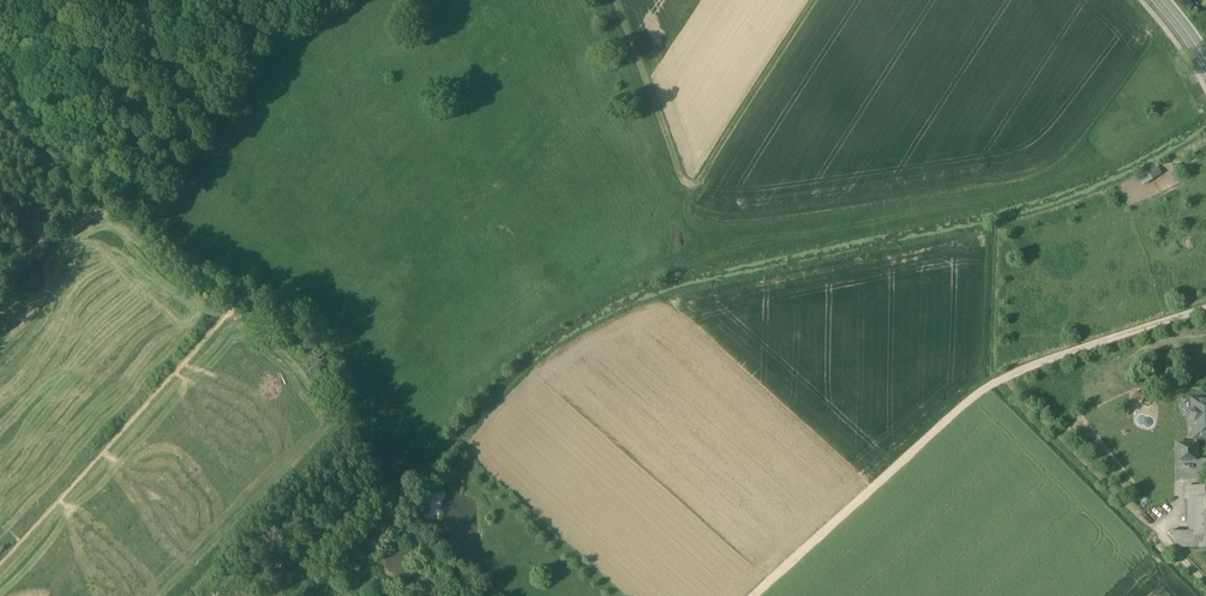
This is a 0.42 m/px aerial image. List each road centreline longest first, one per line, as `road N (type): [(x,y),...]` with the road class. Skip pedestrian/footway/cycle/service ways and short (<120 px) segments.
road 1 (track): [(768,595),(1006,377),(1205,308)]
road 2 (track): [(1006,377),(1205,582)]
road 3 (track): [(619,0),(699,195),(674,236)]
road 4 (track): [(699,195),(821,0)]

